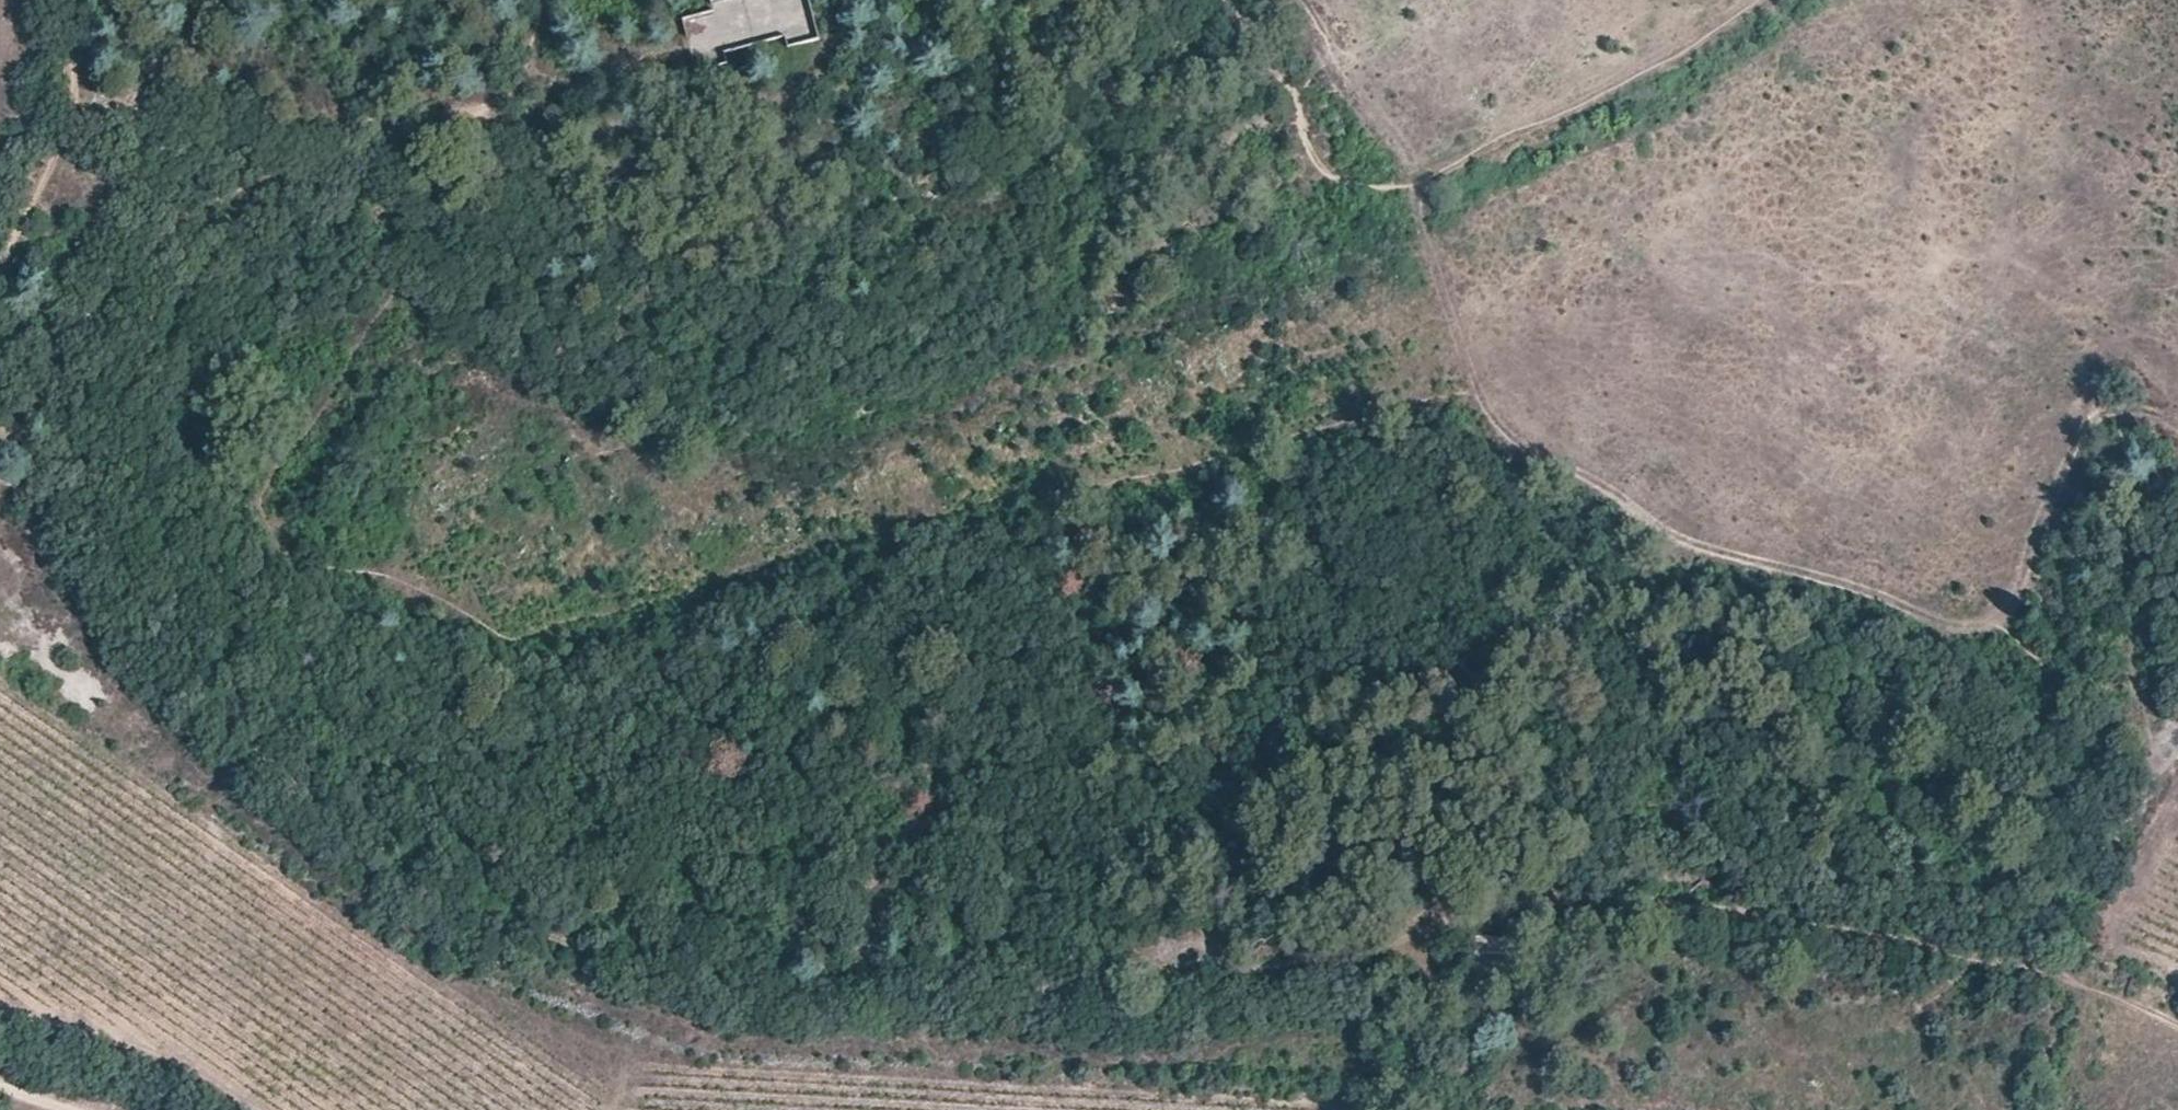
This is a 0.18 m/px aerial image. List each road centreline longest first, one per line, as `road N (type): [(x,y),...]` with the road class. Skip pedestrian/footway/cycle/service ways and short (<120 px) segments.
road 1 (track): [(1973,955),(1598,906),(1524,924),(1413,922),(869,969),(582,943),(357,818),(218,674),(0,478)]
road 2 (track): [(2177,1017),(2076,971),(1973,955)]

